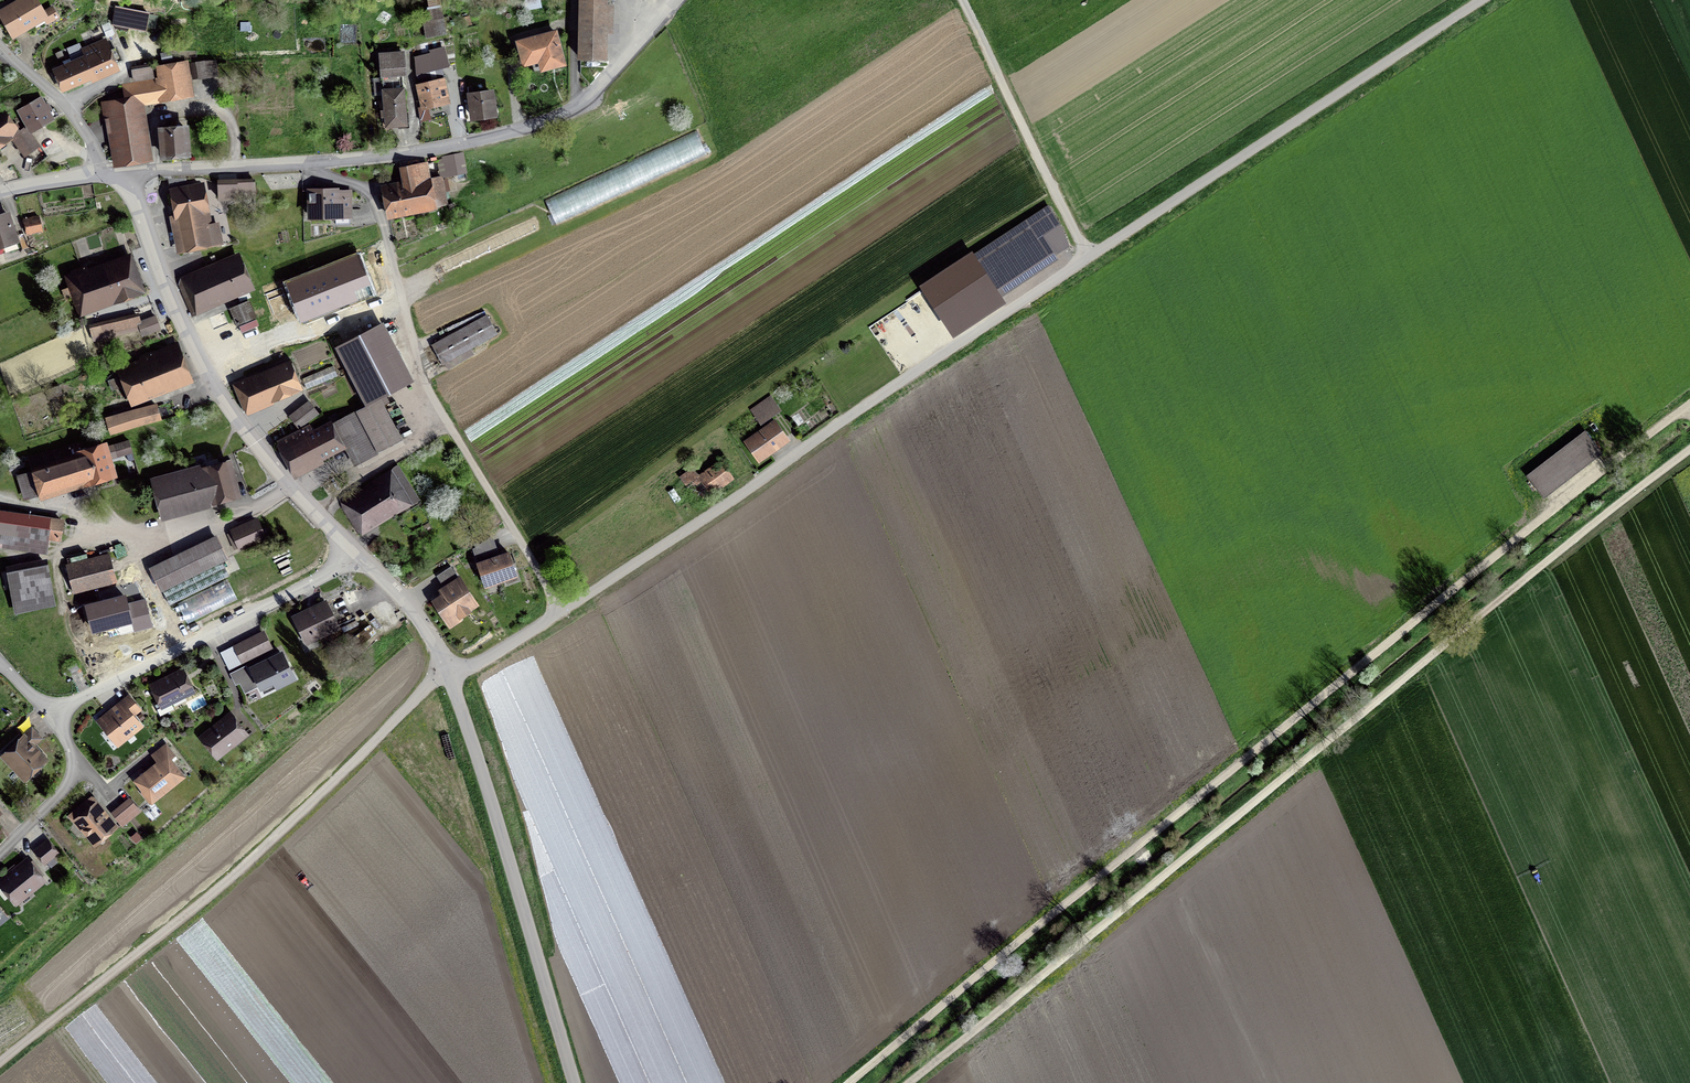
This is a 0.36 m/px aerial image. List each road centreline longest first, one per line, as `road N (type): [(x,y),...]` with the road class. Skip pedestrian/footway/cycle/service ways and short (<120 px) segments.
road 1 (unclassified): [(1486,0),(559,614)]
road 2 (track): [(1689,406),(850,1082)]
road 3 (track): [(1505,599),(914,1082)]
road 4 (track): [(0,1066),(168,933),(308,810),(435,682),(452,676)]
road 5 (residential): [(559,614),(418,375),(404,293),(369,197),(304,165)]
road 6 (residential): [(352,560),(224,407),(126,175)]
road 7 (residential): [(304,165),(390,159),(507,137),(591,99),(681,0)]
road 8 (unclassified): [(581,1082),(535,898),(452,676)]
road 9 (residential): [(352,560),(51,715)]
road 10 (track): [(0,497),(159,528),(230,516),(289,489)]
road 11 (track): [(963,0),(1088,259)]
road 12 (track): [(1505,599),(1689,452)]
road 13 (residential): [(0,855),(81,773),(51,715)]
road 14 (residential): [(126,175),(304,165)]
road 15 (track): [(0,46),(86,133),(101,177)]
road 16 (residential): [(452,676),(418,620),(352,560)]
road 17 (residential): [(126,175),(0,197)]
road 18 (unclassified): [(559,614),(452,676)]

